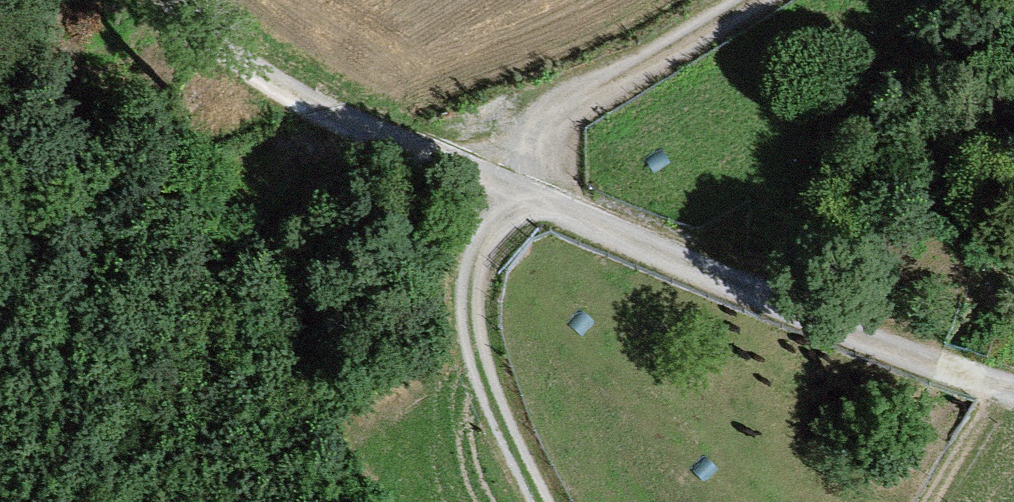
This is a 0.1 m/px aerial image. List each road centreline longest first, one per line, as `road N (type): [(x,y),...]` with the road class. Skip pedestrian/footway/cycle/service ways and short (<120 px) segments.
road 1 (track): [(168,0),(209,45),(475,158),(688,261),(913,352),(1013,379)]
road 2 (track): [(761,0),(475,158),(448,297),(538,501)]

